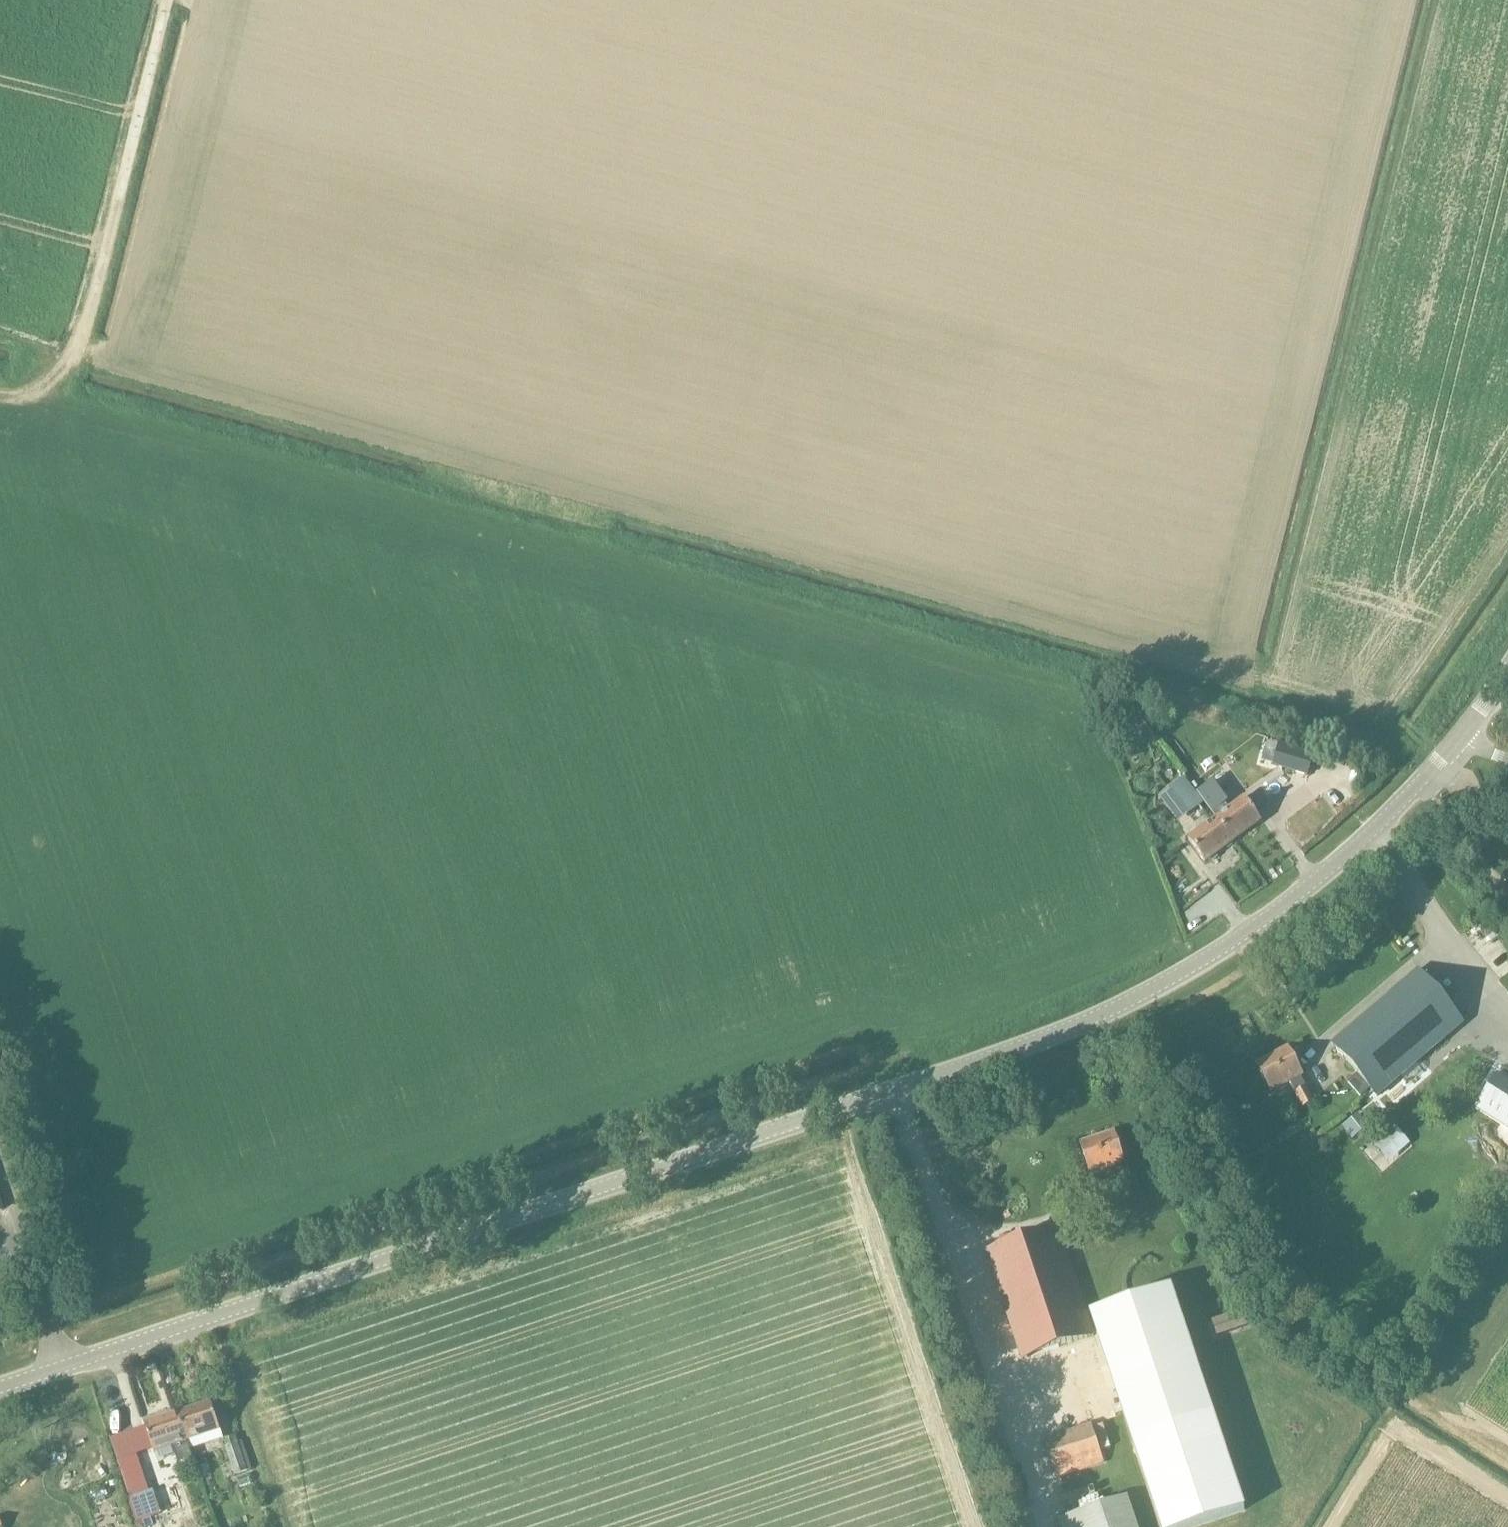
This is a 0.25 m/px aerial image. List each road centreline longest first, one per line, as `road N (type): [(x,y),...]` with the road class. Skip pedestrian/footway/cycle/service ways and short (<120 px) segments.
road 1 (unclassified): [(0,1388),(920,1083),(1152,990),(1333,866),(1424,780),(1507,670)]

